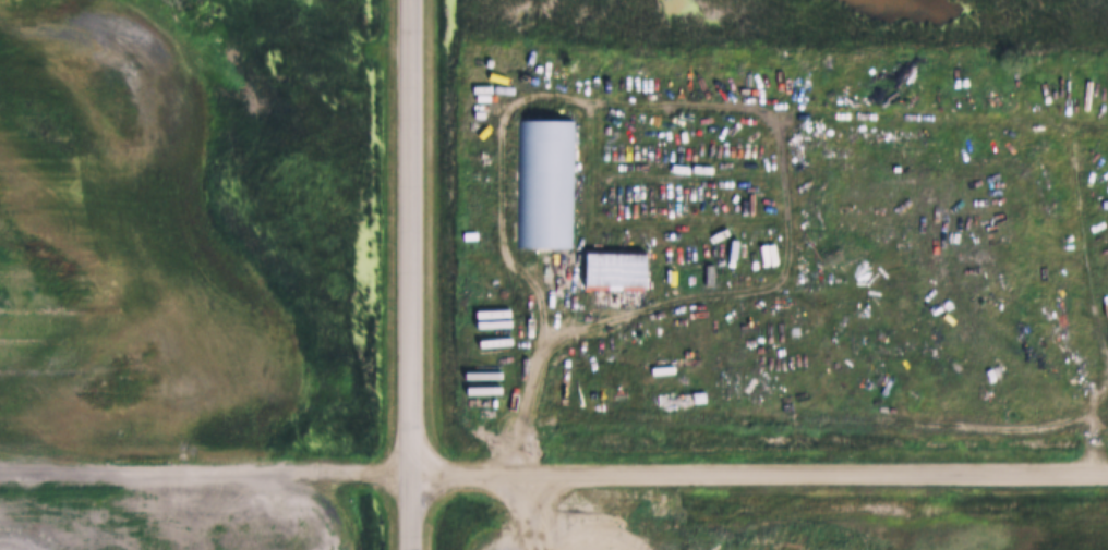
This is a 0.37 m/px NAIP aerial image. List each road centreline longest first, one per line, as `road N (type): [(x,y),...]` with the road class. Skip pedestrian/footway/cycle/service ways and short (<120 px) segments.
road 1 (track): [(1107,340),(1086,295),(1064,131),(998,110),(783,110),(731,94),(593,97),(505,62),(495,106),(505,145),(508,246),(556,290),(558,323)]
road 2 (residential): [(409,468),(1107,467)]
road 3 (track): [(520,418),(913,417),(997,425),(1069,412),(1089,416)]
road 4 (tertiary): [(409,549),(409,0)]
road 5 (track): [(0,476),(409,468)]

